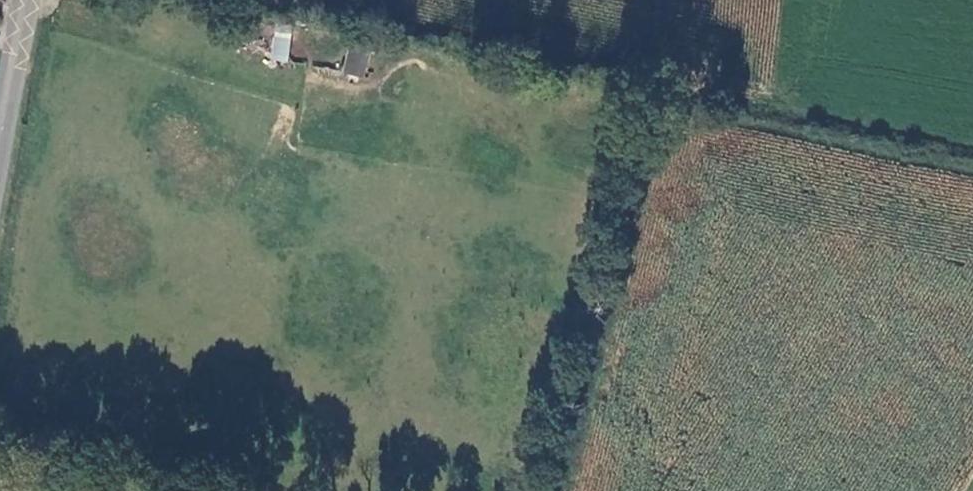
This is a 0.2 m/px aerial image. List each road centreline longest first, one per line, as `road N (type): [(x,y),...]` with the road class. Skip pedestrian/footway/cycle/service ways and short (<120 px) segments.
road 1 (tertiary): [(25,0),(0,134)]

